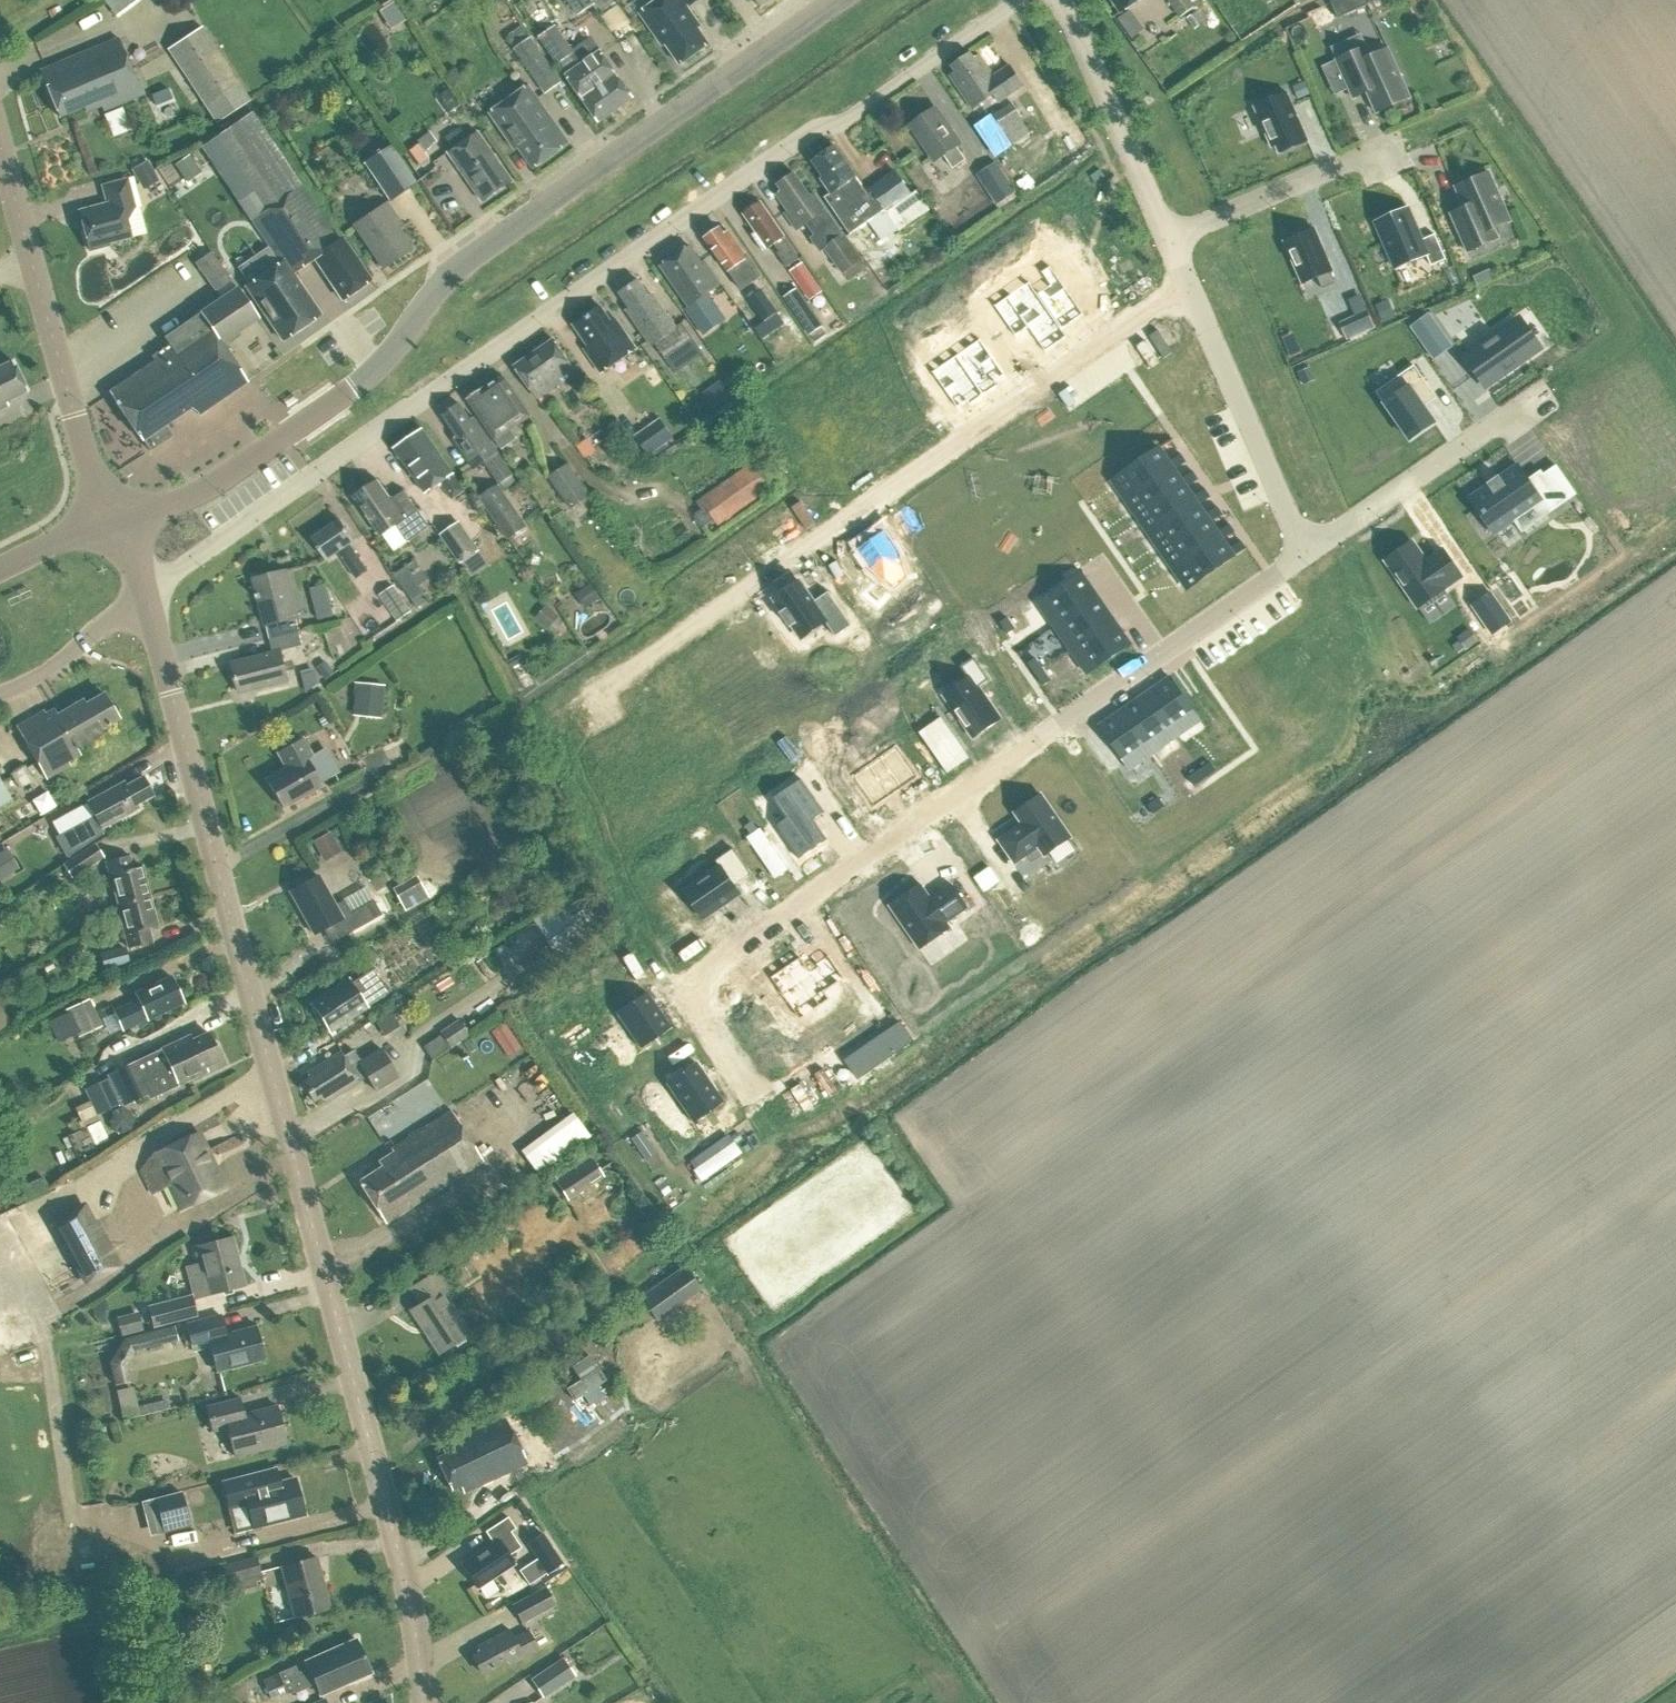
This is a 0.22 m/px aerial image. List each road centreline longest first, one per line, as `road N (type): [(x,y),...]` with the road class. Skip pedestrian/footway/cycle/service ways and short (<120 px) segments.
road 1 (tertiary): [(423,1702),(395,1542),(146,591)]
road 2 (residential): [(146,591),(811,129),(842,120),(1019,0)]
road 3 (tertiary): [(112,519),(216,483),(351,388),(447,275),(838,0)]
road 4 (residential): [(1306,550),(681,983),(747,1078)]
road 5 (residential): [(755,581),(1193,283)]
road 6 (tertiary): [(112,519),(0,145)]
road 7 (residential): [(1193,283),(1306,550)]
road 8 (residential): [(1306,550),(1544,390)]
road 9 (residential): [(1058,0),(1075,20),(1174,239)]
road 10 (residential): [(1174,239),(1383,149)]
road 11 (residential): [(0,693),(44,672),(146,591)]
road 12 (tertiary): [(0,569),(112,519)]

